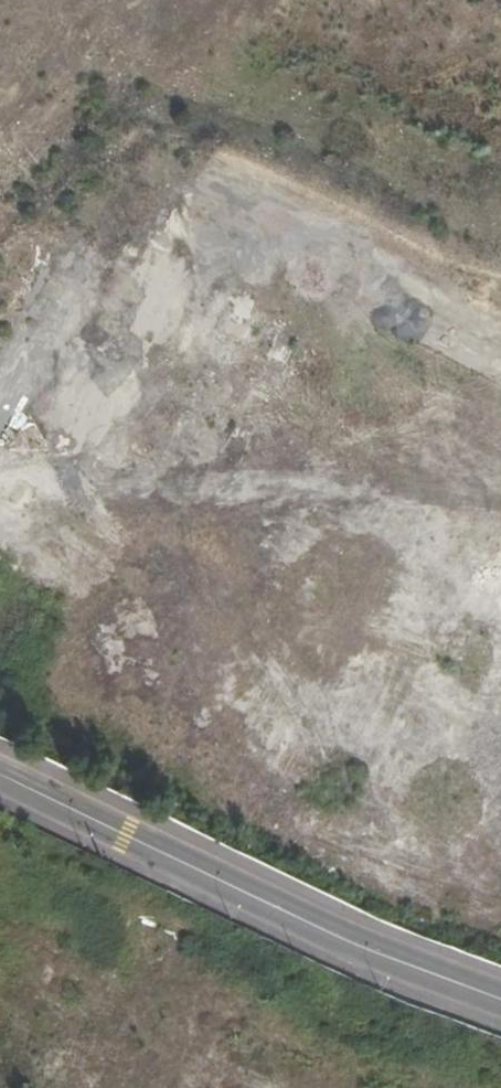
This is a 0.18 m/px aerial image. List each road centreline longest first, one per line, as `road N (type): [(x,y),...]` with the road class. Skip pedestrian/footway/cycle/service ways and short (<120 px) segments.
road 1 (unclassified): [(500,1001),(0,778)]
road 2 (track): [(0,406),(144,175)]

